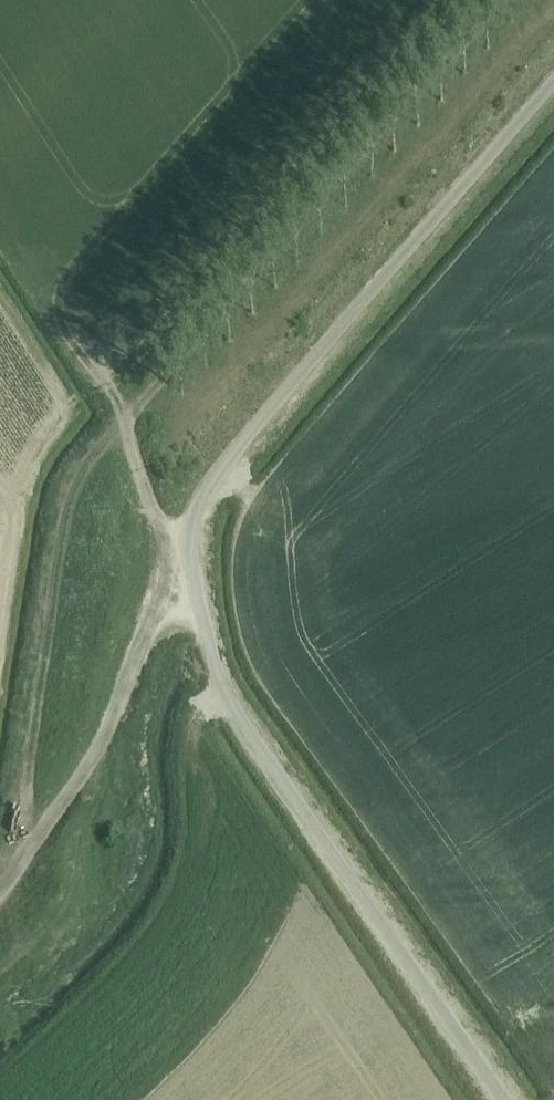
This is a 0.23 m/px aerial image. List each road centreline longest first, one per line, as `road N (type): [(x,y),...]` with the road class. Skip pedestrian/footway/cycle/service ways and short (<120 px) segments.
road 1 (unclassified): [(503,1099),(230,699),(187,545),(191,516),(233,454),(553,79)]
road 2 (track): [(107,387),(166,530),(187,545),(94,757),(0,890)]

